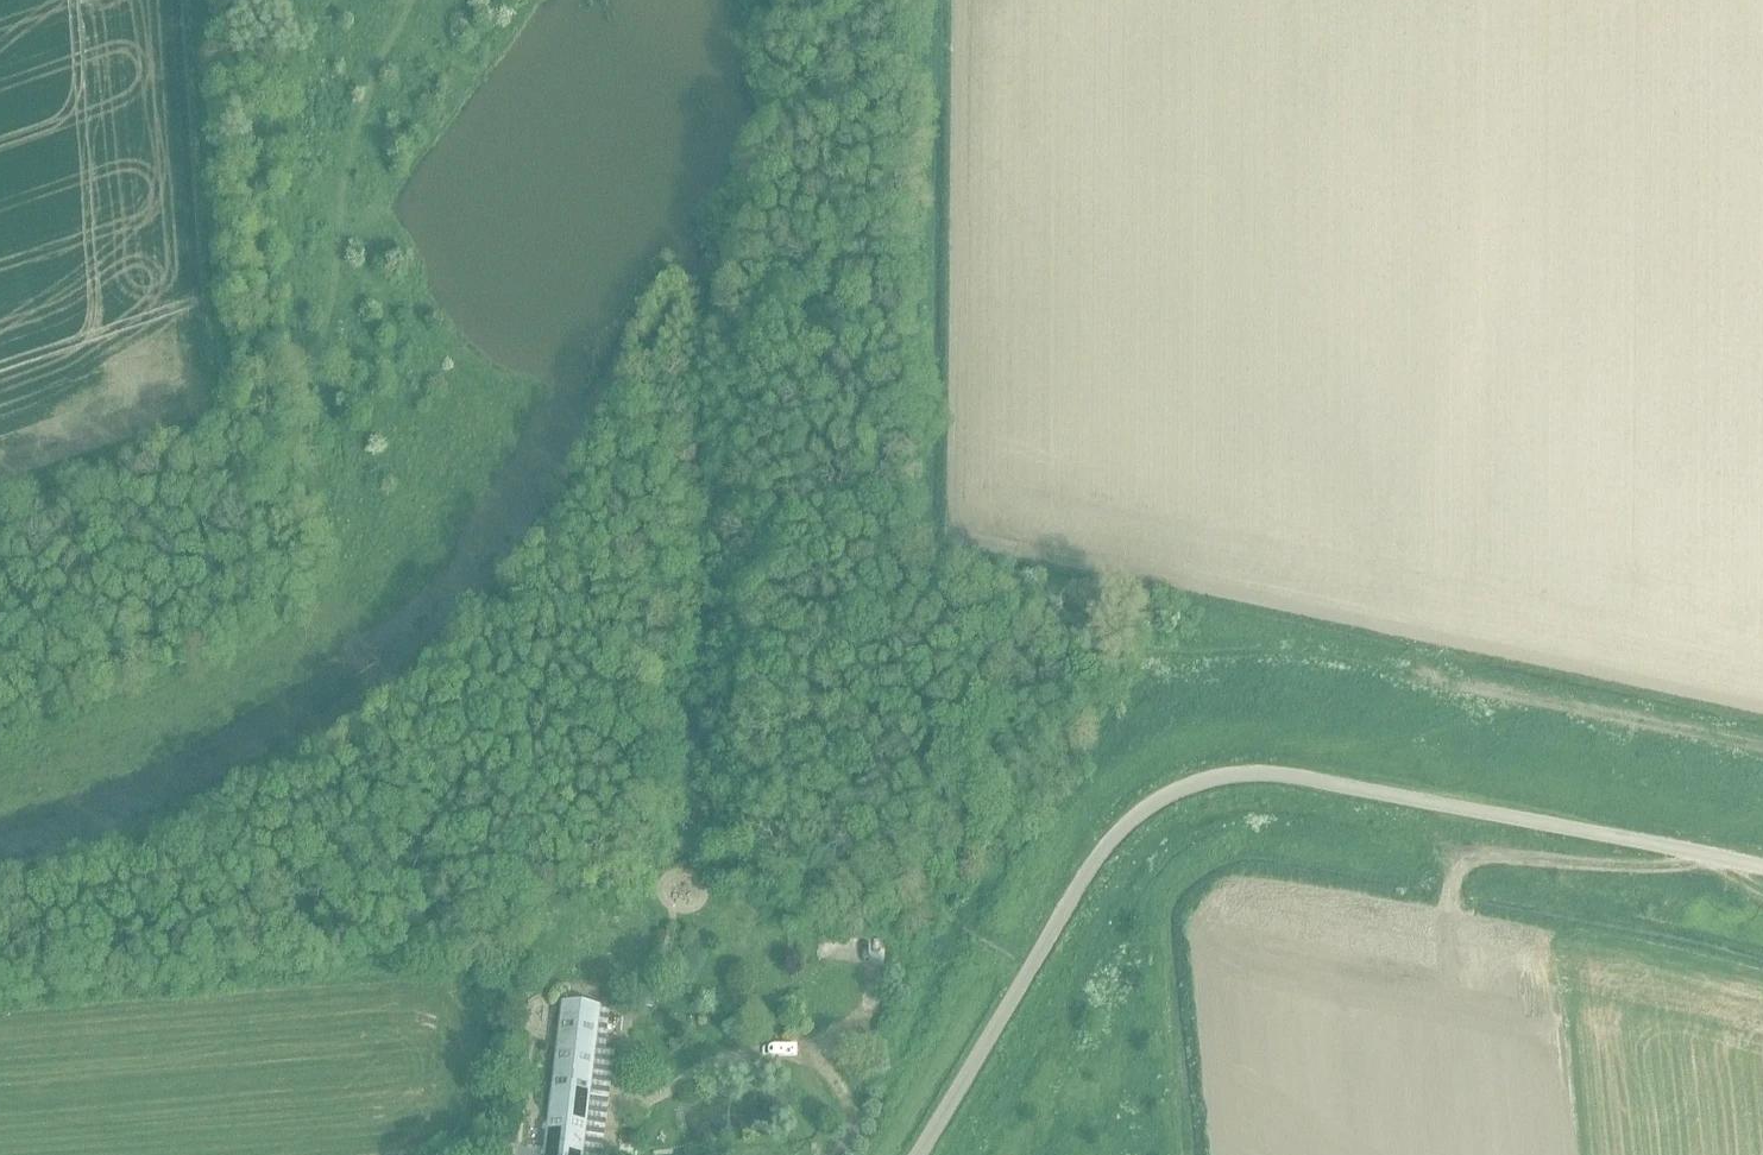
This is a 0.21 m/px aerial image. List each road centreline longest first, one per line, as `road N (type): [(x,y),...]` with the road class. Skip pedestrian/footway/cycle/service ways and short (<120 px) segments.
road 1 (unclassified): [(915,1154),(1093,859),(1153,801),(1220,778),(1311,780),(1762,865)]
road 2 (track): [(992,691),(1132,722),(1178,687),(1216,642),(1342,641),(1762,738)]

